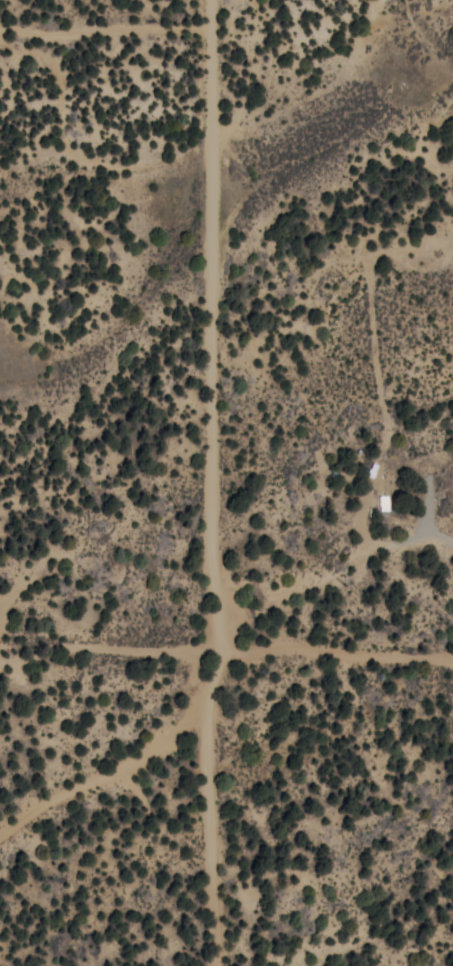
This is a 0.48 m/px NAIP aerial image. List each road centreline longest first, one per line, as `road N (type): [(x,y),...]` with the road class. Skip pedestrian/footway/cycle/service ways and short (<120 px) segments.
road 1 (residential): [(239,551),(217,524),(221,0)]
road 2 (residential): [(208,965),(202,699),(239,551)]
road 3 (residential): [(221,47),(0,145)]
road 4 (residential): [(452,455),(270,551),(239,551)]
road 5 (residential): [(202,699),(149,704),(54,752),(0,792)]
road 6 (residential): [(216,642),(0,673)]
road 7 (track): [(206,880),(90,965)]

